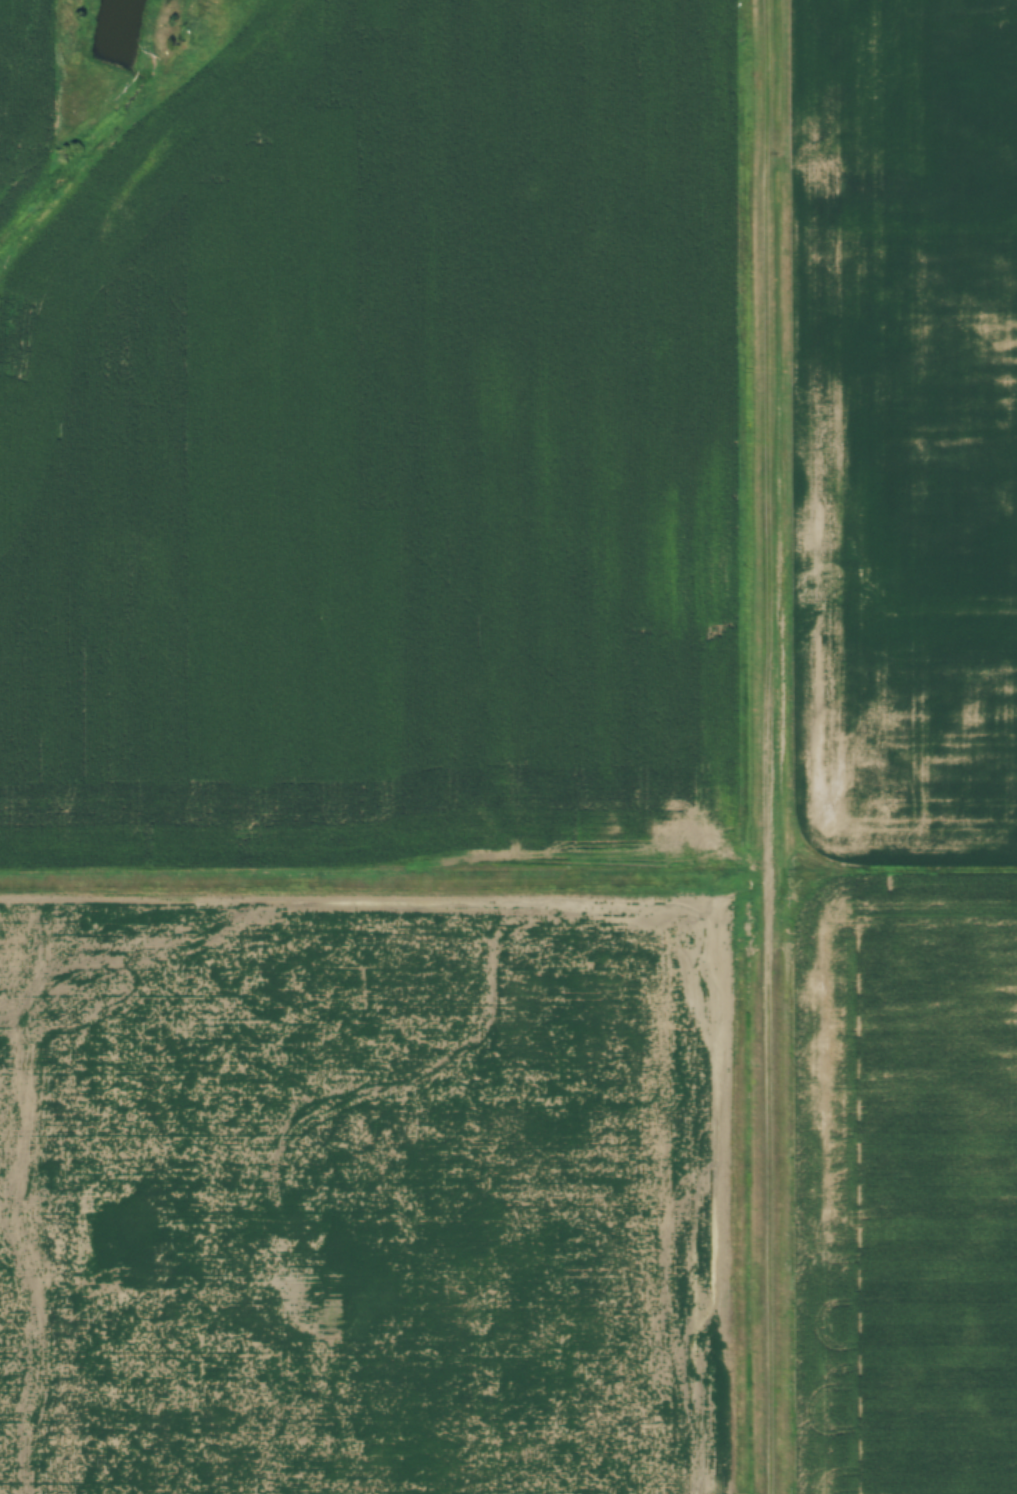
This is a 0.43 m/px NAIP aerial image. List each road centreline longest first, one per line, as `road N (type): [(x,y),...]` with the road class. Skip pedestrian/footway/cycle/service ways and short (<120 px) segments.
road 1 (residential): [(770,1493),(761,0)]

